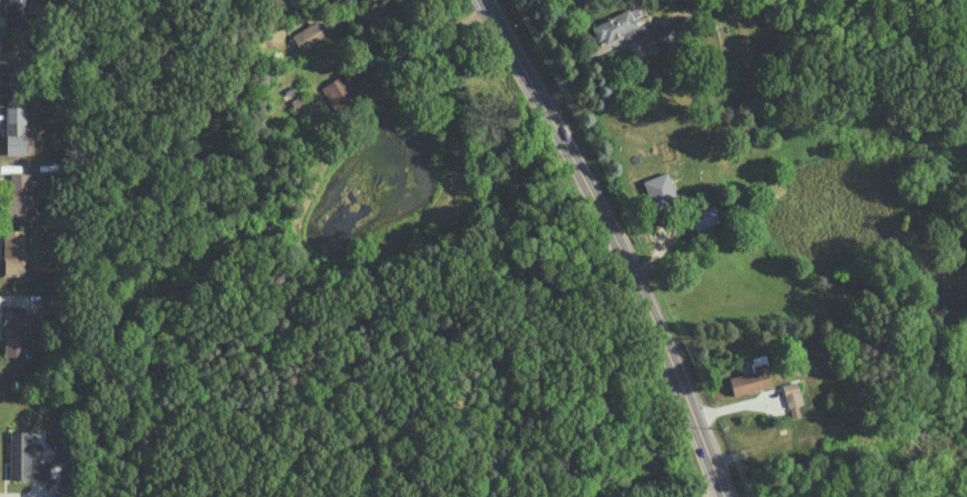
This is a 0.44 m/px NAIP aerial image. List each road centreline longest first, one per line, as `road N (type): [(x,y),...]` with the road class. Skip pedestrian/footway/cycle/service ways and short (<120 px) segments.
road 1 (residential): [(725,496),(633,275),(486,0)]

